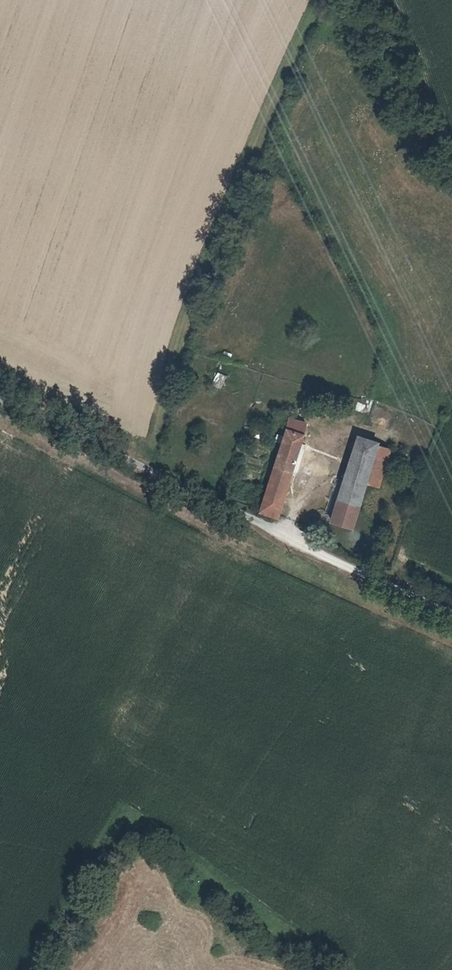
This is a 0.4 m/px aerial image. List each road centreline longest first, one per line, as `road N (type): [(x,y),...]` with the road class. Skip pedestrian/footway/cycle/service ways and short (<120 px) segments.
road 1 (unclassified): [(0,403),(332,560)]
road 2 (track): [(332,560),(451,617)]

